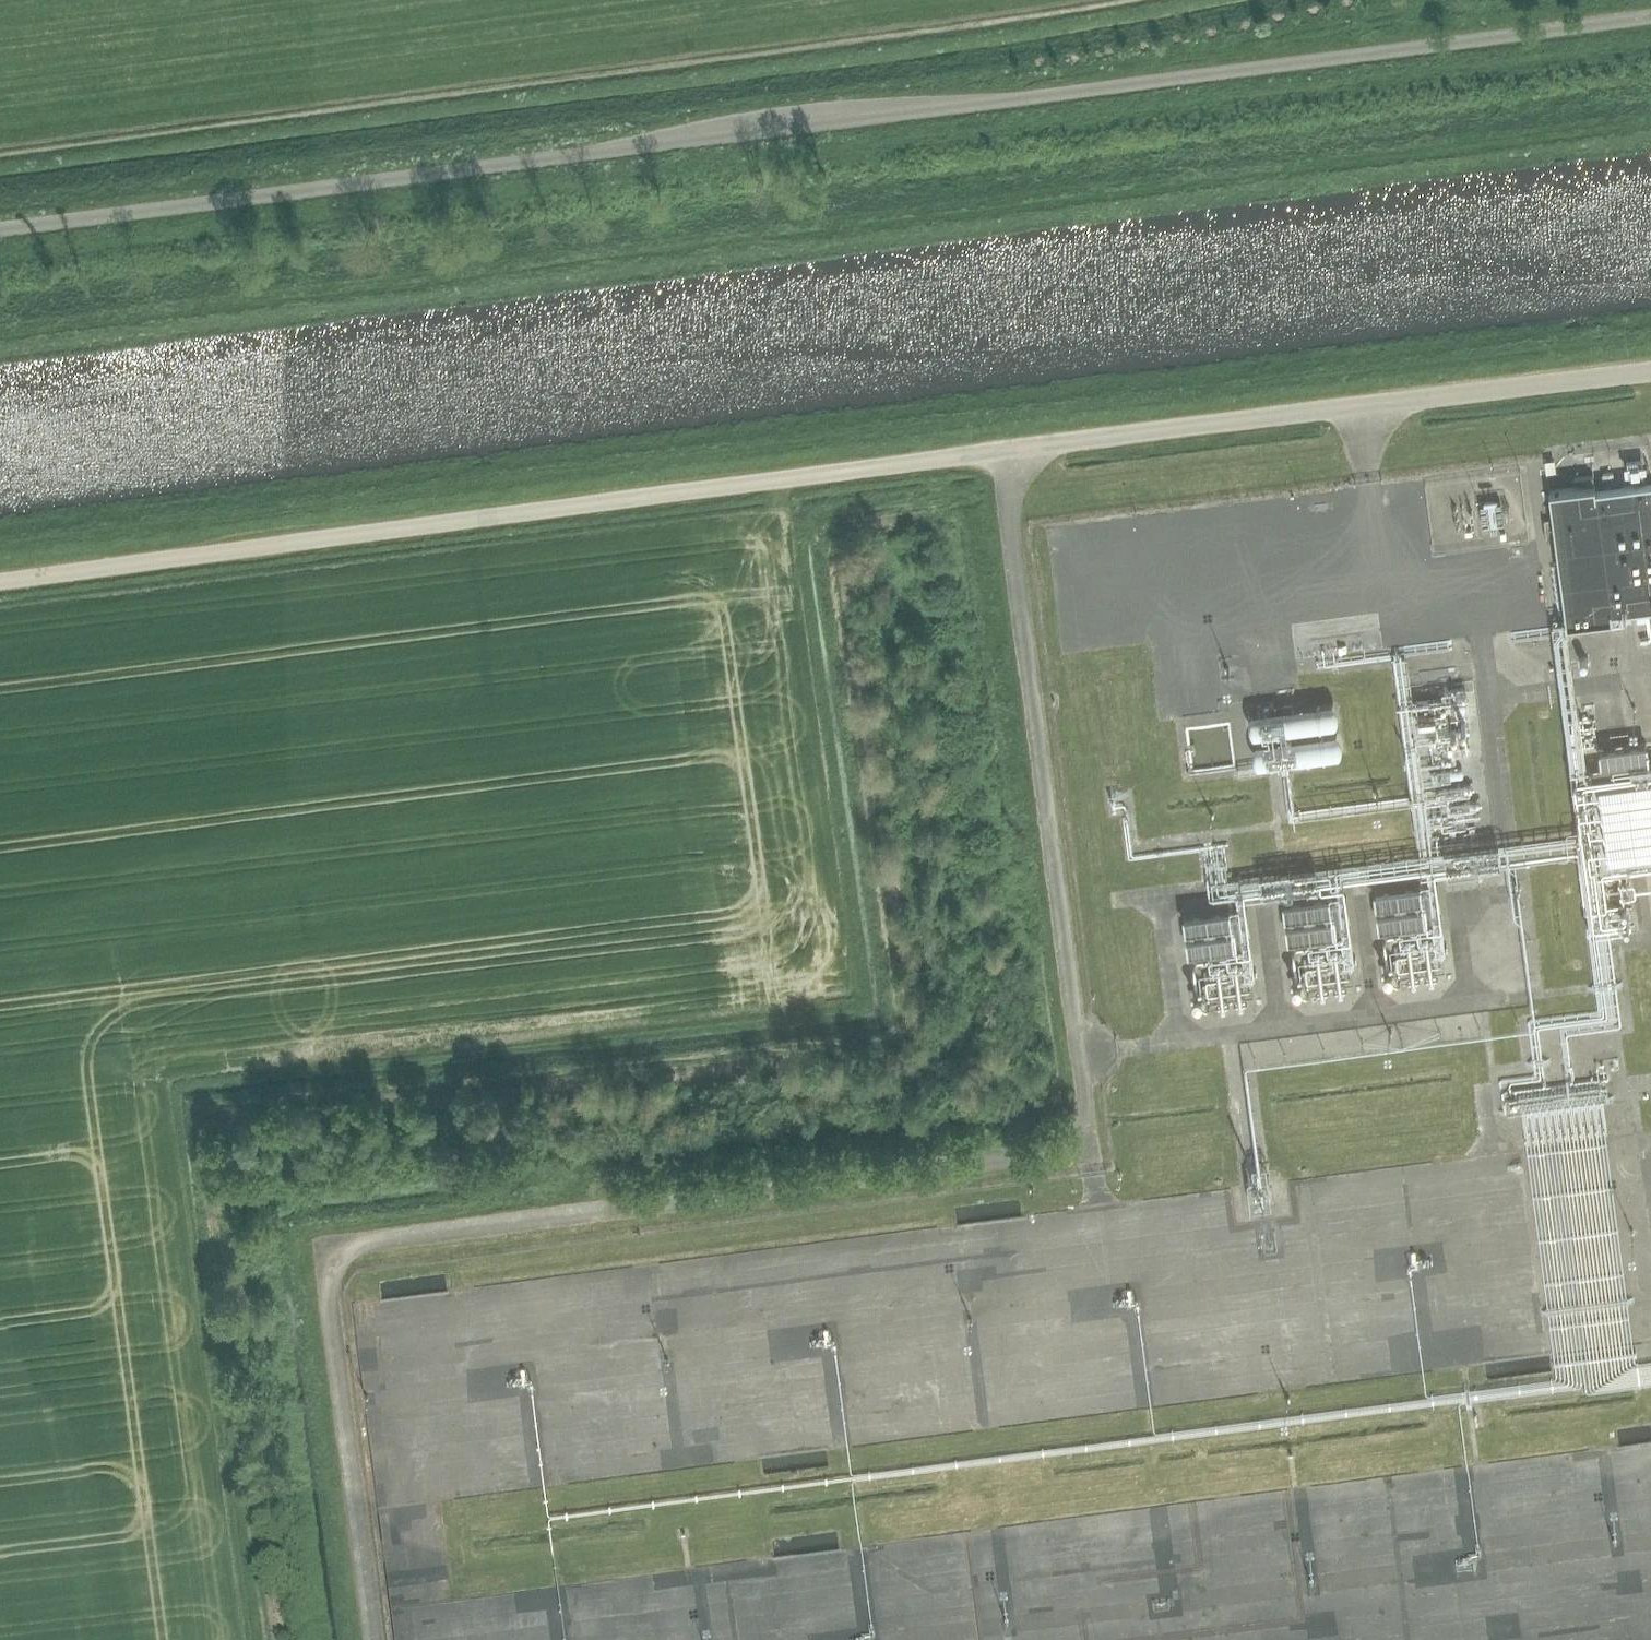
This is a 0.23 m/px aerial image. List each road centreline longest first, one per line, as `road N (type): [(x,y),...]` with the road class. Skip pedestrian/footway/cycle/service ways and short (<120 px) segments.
road 1 (unclassified): [(0,587),(1650,375)]
road 2 (unclassified): [(1650,20),(0,230)]

